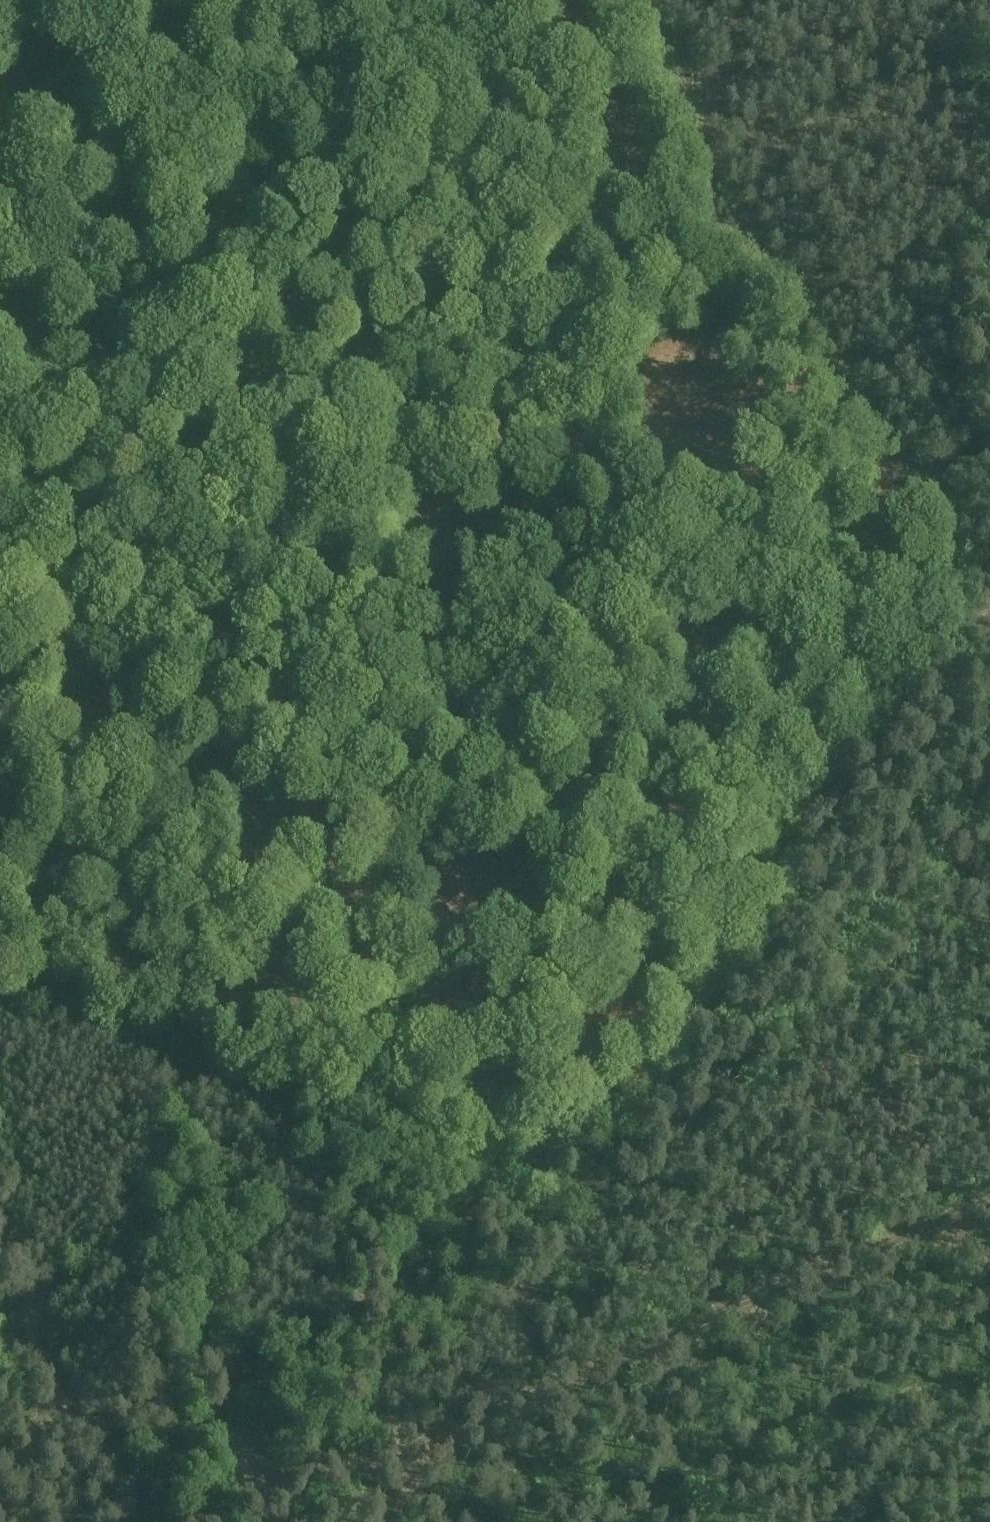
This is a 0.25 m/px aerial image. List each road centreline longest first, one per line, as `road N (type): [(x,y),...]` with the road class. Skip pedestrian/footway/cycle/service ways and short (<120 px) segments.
road 1 (track): [(989,1204),(326,1485),(256,1503),(117,1451),(55,1406),(0,1313)]

